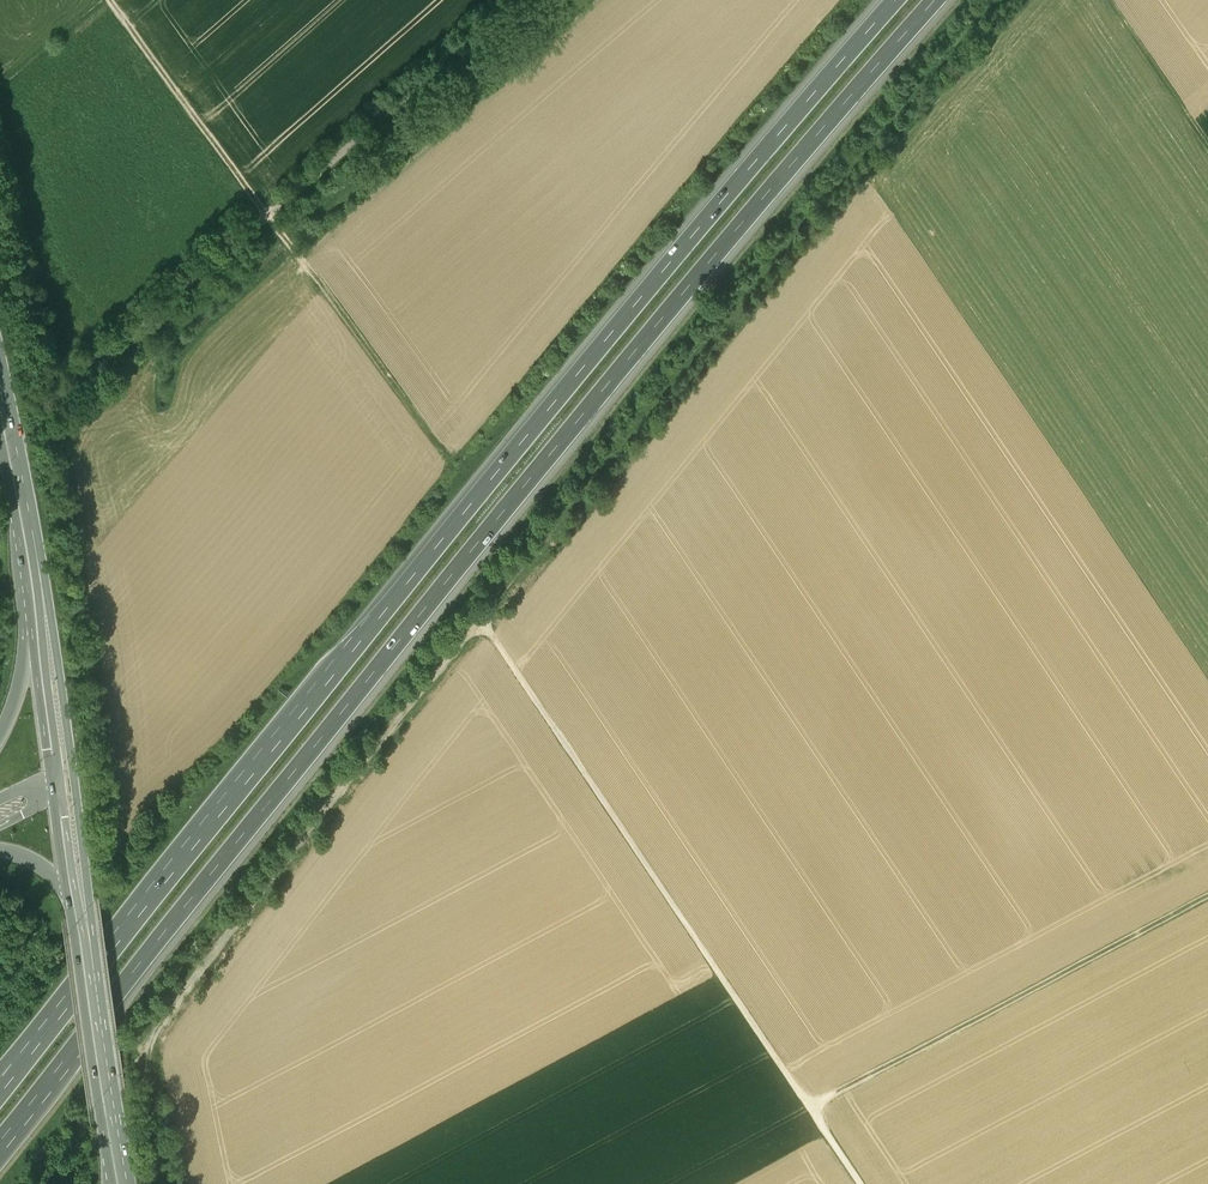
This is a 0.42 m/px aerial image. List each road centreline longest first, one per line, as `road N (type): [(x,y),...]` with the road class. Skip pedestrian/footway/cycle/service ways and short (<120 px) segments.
road 1 (track): [(172,1183),(147,1078),(151,1050),(336,797),(584,484),(827,188),(997,0)]
road 2 (motorway): [(0,1141),(397,641),(938,0)]
road 3 (motorway): [(894,0),(344,660),(14,1078)]
road 4 (track): [(478,618),(860,1183)]
road 5 (track): [(451,457),(108,0)]
road 6 (track): [(1207,897),(809,1107)]
road 7 (primary): [(86,938),(88,881),(70,744),(49,606),(25,522)]
road 8 (primary): [(124,1183),(86,938)]
road 9 (track): [(1102,0),(1207,156)]
road 10 (primary): [(58,785),(39,641)]
road 11 (primary): [(25,522),(0,386)]
road 12 (track): [(0,84),(96,0)]

